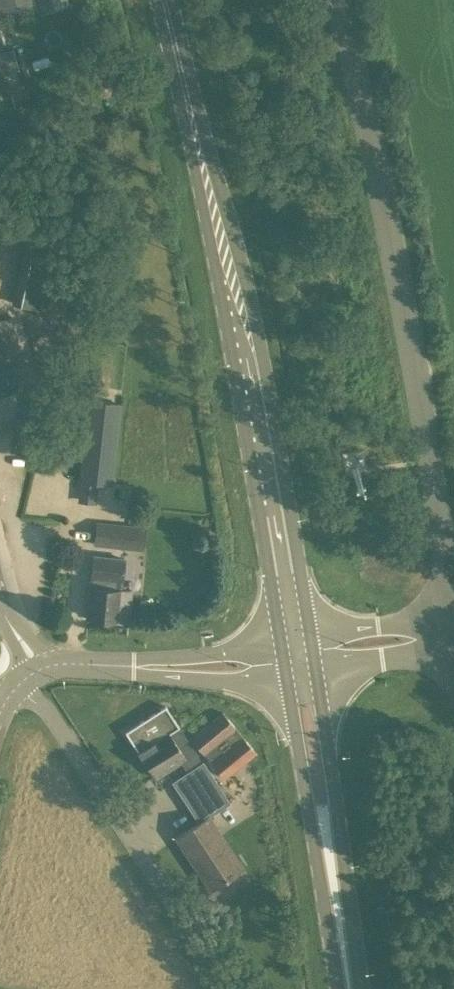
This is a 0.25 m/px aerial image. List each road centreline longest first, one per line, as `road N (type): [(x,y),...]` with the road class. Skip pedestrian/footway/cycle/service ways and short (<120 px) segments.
road 1 (tertiary): [(453,628),(343,0)]
road 2 (primary): [(312,637),(257,326),(186,96)]
road 3 (primary): [(186,96),(281,642)]
road 4 (unclassified): [(224,988),(40,705),(18,685)]
road 5 (primary): [(359,988),(317,670)]
road 6 (primary): [(286,674),(339,988)]
road 7 (unclassified): [(124,666),(224,680),(286,674)]
road 8 (unclassified): [(281,642),(124,666)]
road 9 (tertiary): [(453,634),(406,626),(312,637)]
road 10 (tertiary): [(317,670),(422,651),(453,634)]

